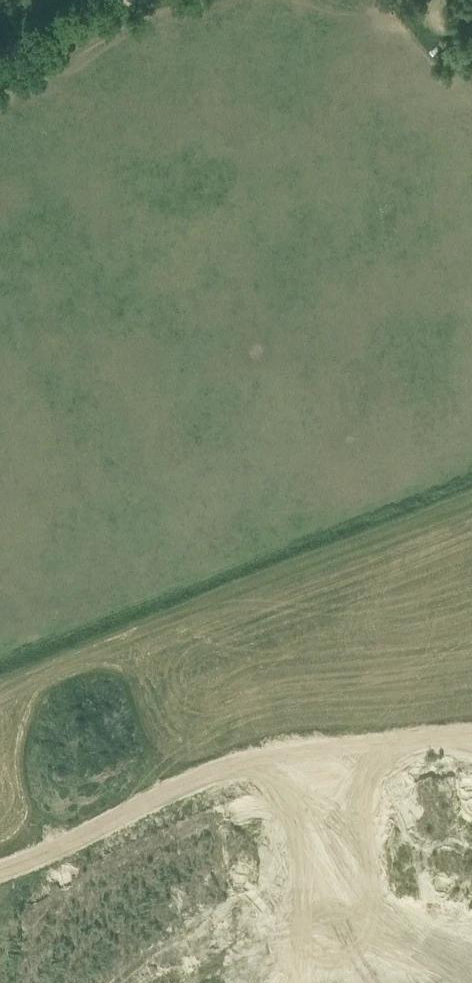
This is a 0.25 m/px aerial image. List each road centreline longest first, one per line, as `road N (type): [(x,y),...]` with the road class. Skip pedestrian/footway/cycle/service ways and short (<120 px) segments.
road 1 (unclassified): [(0,58),(133,0)]

